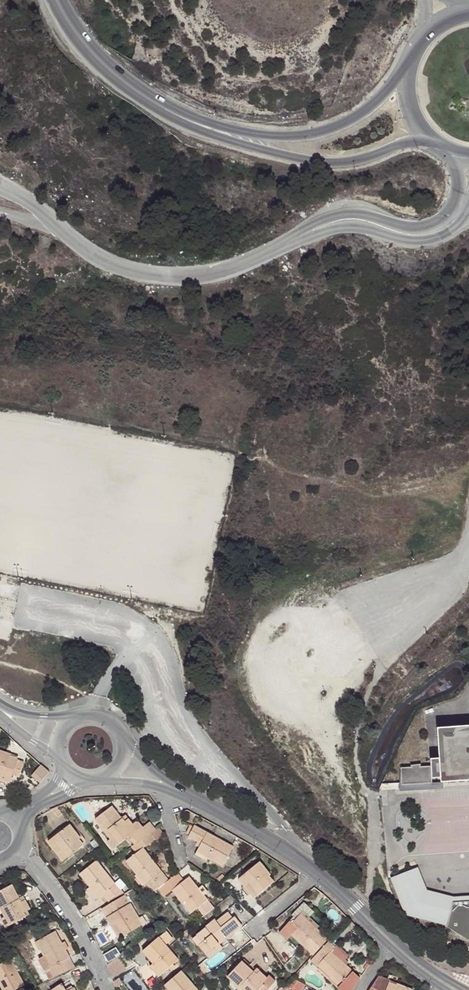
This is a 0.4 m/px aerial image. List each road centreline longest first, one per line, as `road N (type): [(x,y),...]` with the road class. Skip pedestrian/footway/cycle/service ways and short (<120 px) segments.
road 1 (unclassified): [(440,224),(410,232),(348,219),(242,266),(145,277),(95,256),(0,183)]
road 2 (secondary): [(177,117),(308,162),(358,162),(403,144),(429,143)]
road 3 (secondary): [(404,72),(366,110),(318,133),(258,135),(177,117)]
road 4 (unclassified): [(179,794),(329,886)]
road 5 (secondary): [(58,0),(104,64),(177,117)]
road 6 (residential): [(107,989),(74,923),(21,852)]

